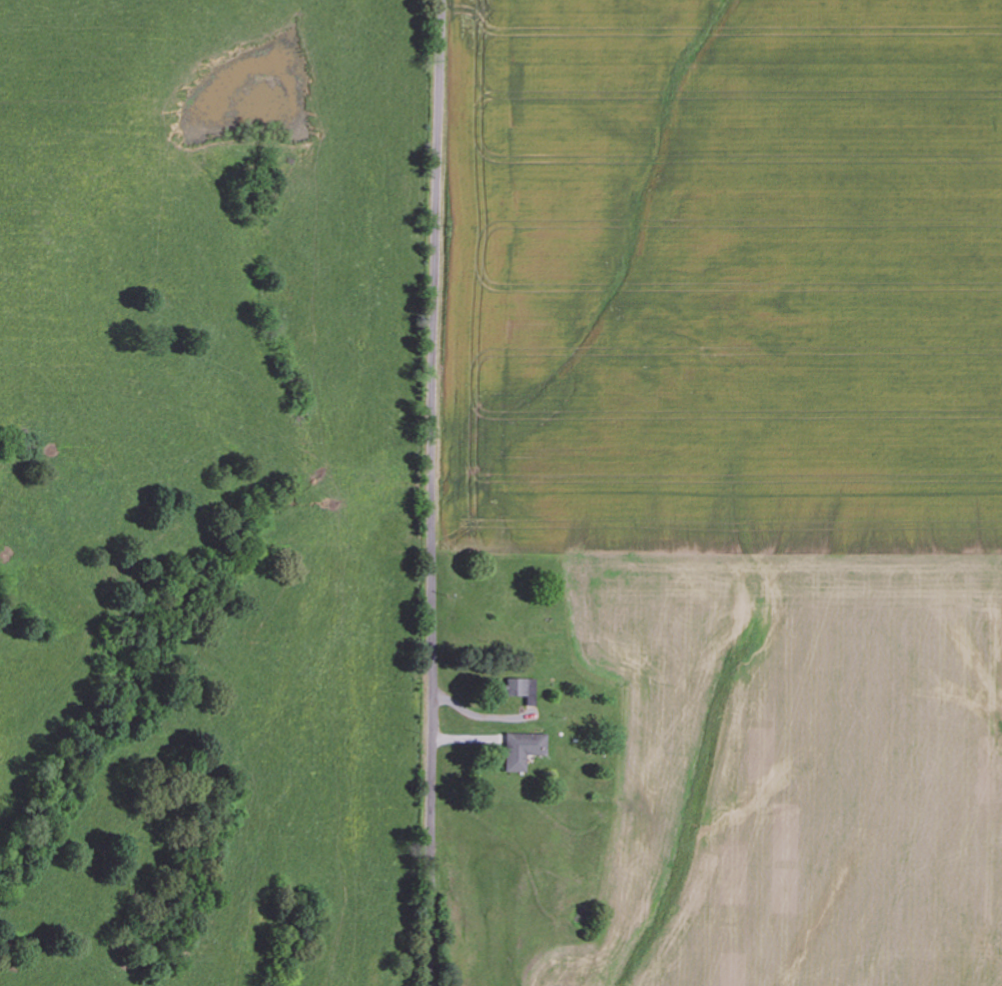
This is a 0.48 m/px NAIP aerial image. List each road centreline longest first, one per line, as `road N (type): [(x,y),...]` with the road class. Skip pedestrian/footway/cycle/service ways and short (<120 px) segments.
road 1 (residential): [(432,985),(430,465),(444,0)]

